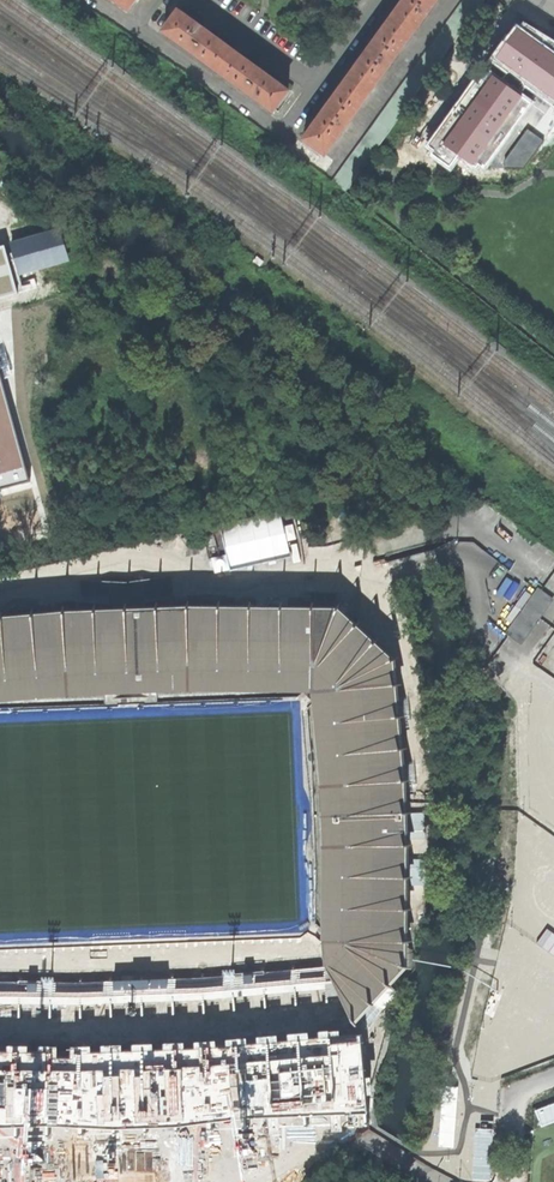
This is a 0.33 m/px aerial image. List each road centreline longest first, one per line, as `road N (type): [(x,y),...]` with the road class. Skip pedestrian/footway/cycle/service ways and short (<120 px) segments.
road 1 (track): [(396,1157),(456,1154),(472,1108),(453,1057),(505,706),(529,663)]

